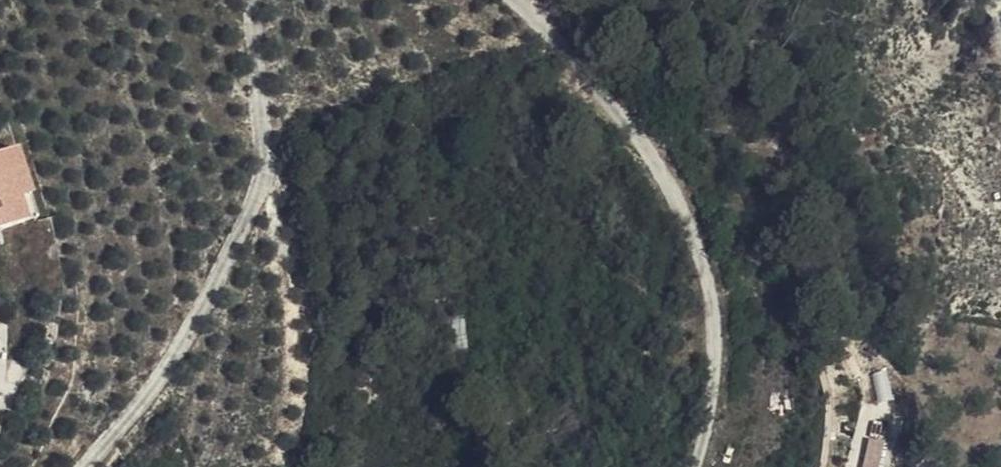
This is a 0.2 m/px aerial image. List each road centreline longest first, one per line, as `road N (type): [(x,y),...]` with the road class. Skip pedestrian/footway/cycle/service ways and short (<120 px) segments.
road 1 (unclassified): [(693,466),(715,390),(711,298),(688,218),(618,112),(515,0)]

